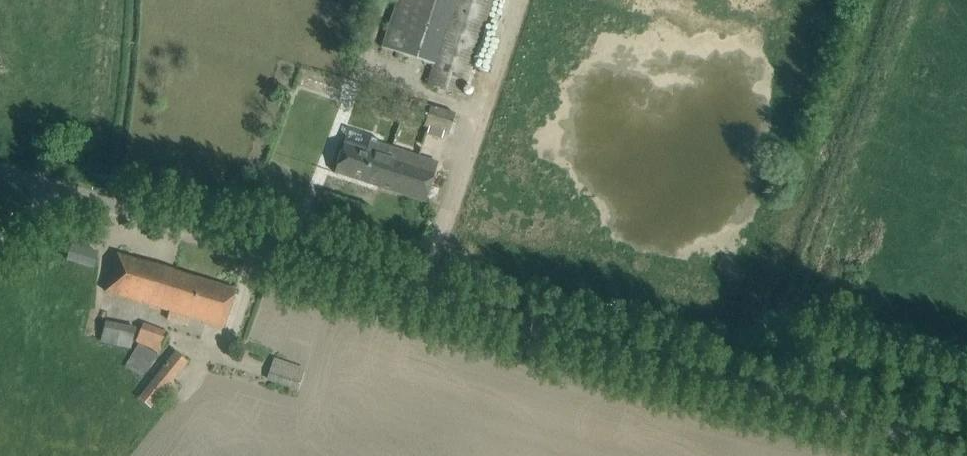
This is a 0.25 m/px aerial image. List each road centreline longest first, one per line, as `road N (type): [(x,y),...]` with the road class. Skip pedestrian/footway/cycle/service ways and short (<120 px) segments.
road 1 (tertiary): [(966,448),(72,190)]

